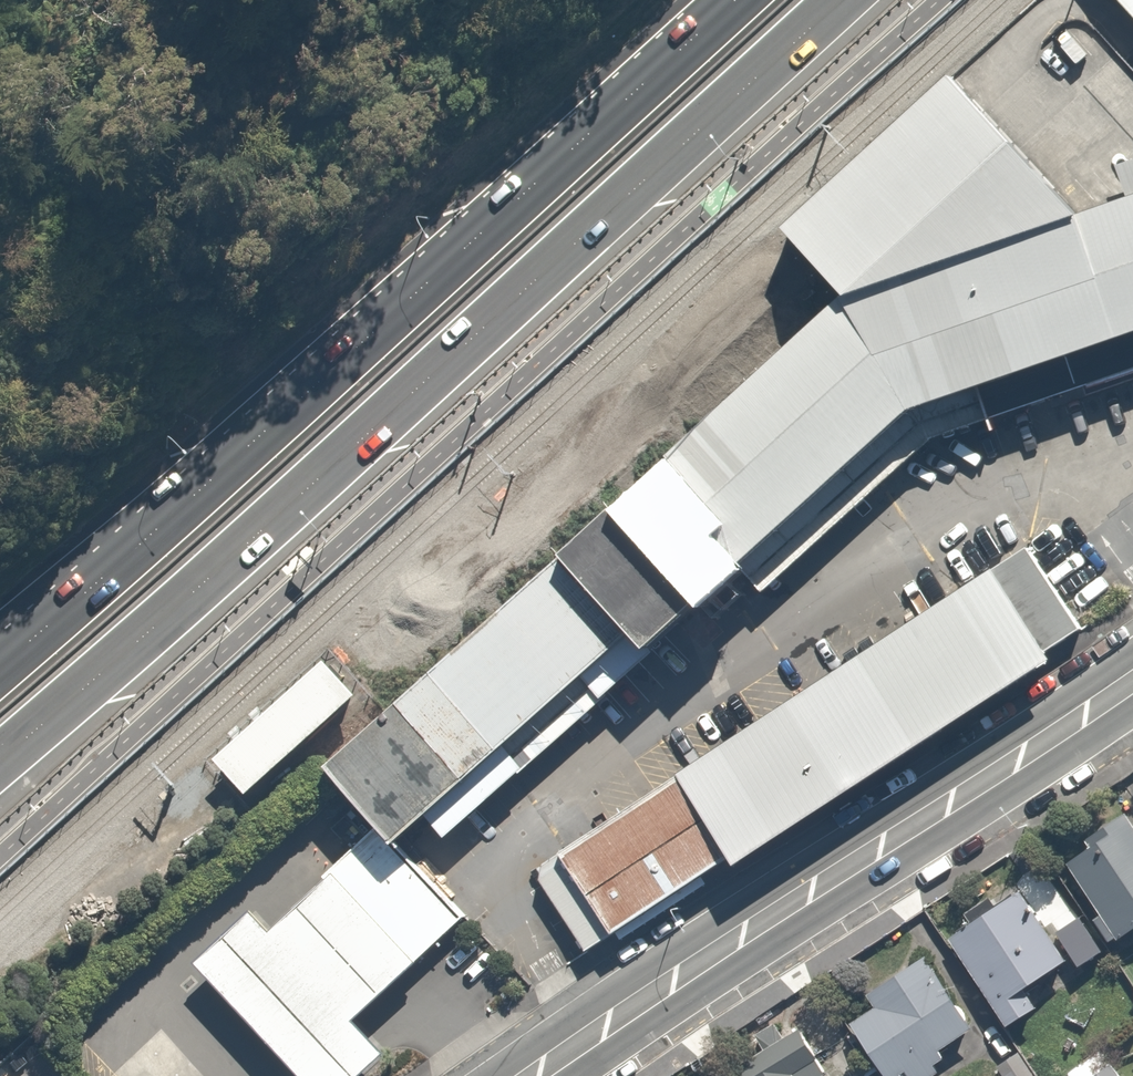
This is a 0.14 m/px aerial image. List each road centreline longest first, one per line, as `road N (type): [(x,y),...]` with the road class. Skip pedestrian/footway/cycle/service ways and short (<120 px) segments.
road 1 (trunk): [(837,0),(330,467),(0,757)]
road 2 (trunk): [(0,652),(732,0)]
road 3 (secondary): [(1132,681),(534,1075)]

